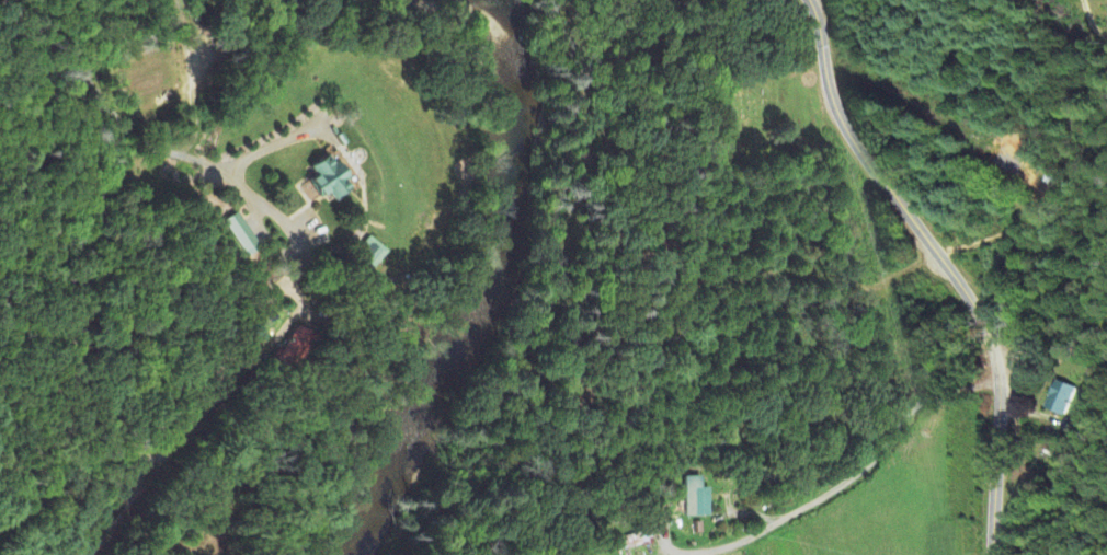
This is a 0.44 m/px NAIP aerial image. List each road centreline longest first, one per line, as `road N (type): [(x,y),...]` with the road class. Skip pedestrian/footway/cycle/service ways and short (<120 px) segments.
road 1 (residential): [(1003,382),(981,312),(842,109),(818,0)]
road 2 (residential): [(0,293),(61,342),(138,451),(138,487),(95,554)]
road 3 (residential): [(0,0),(64,48),(140,142),(230,173)]
road 4 (residential): [(289,270),(286,288),(244,312),(61,342)]
road 5 (residential): [(990,554),(1003,382)]

